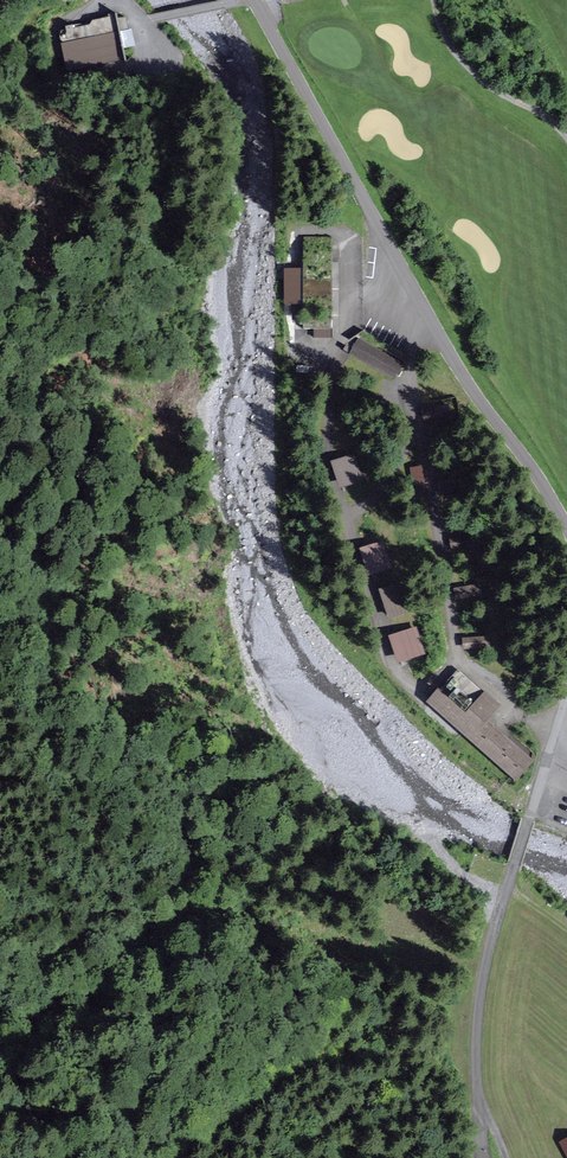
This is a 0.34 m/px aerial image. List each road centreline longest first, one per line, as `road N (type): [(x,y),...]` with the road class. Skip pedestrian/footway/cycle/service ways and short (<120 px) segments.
road 1 (unclassified): [(566,693),(481,991),(483,1157)]

